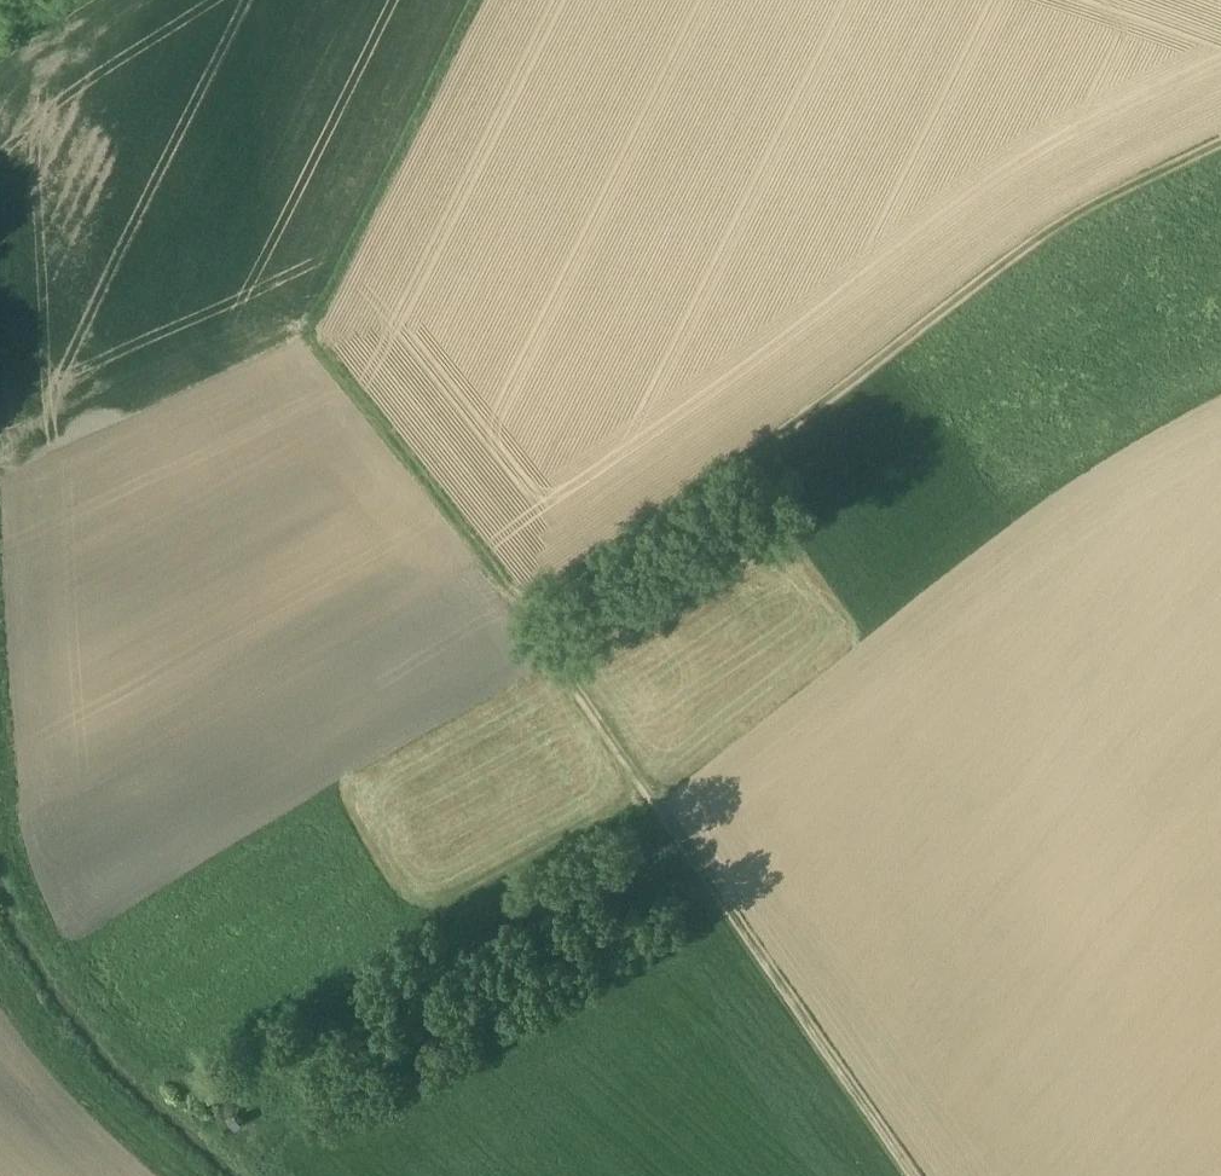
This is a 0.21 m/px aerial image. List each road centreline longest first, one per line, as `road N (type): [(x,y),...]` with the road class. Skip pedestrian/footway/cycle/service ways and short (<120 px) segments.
road 1 (track): [(914,1175),(530,628),(1044,246),(1220,154)]
road 2 (track): [(530,628),(337,355),(499,0)]

